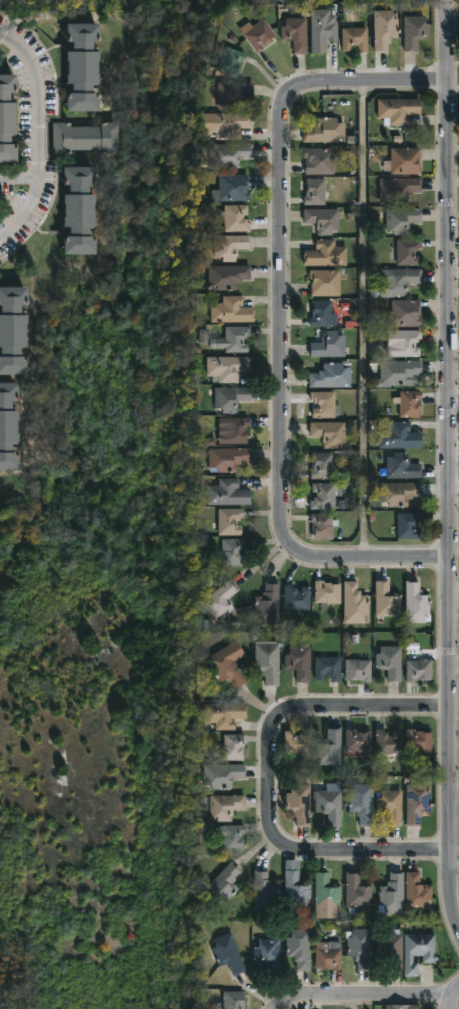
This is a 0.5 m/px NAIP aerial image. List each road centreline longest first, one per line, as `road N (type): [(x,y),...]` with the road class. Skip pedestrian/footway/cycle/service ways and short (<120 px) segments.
road 1 (residential): [(458,933),(450,891),(448,4)]
road 2 (residential): [(449,81),(296,89),(281,120),(287,535),(310,560),(450,560)]
road 3 (residential): [(451,851),(290,844),(273,829),(271,735),(288,710),(451,705)]
road 4 (residential): [(0,36),(27,56),(41,109),(38,198),(0,248)]
road 5 (residential): [(277,1008),(302,998),(457,995)]

